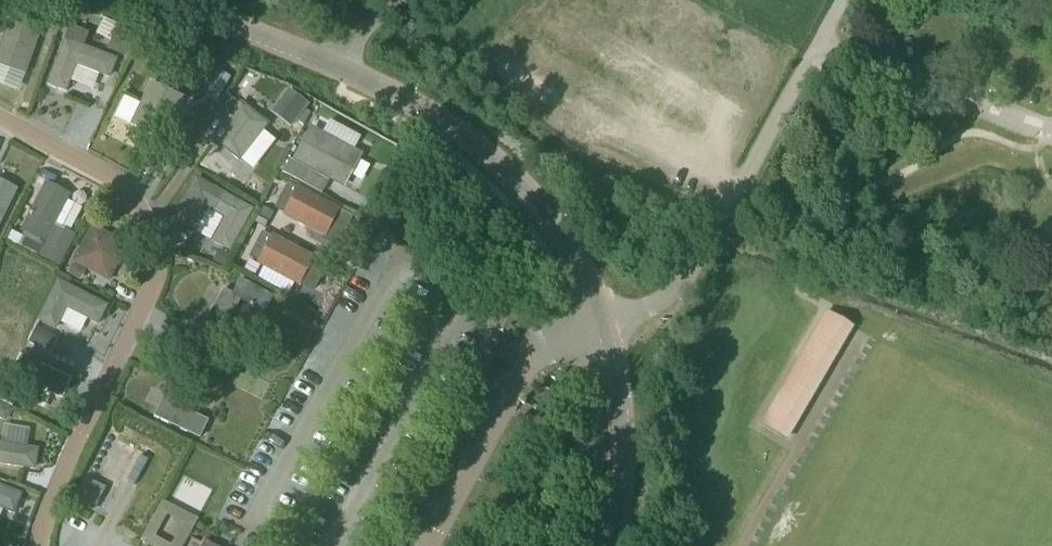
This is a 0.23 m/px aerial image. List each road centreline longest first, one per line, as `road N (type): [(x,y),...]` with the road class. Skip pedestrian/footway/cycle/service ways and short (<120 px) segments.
road 1 (unclassified): [(44,545),(46,510),(154,289),(149,240),(117,180),(0,120)]
road 2 (unclassified): [(614,310),(662,291),(735,194),(849,0)]
road 3 (unclassified): [(614,310),(572,237),(524,182),(425,109),(330,59)]
road 4 (unclassified): [(435,528),(536,359),(614,310)]
road 5 (unclassified): [(616,545),(627,504),(630,407),(614,310)]
road 6 (unclassified): [(330,59),(187,0)]

